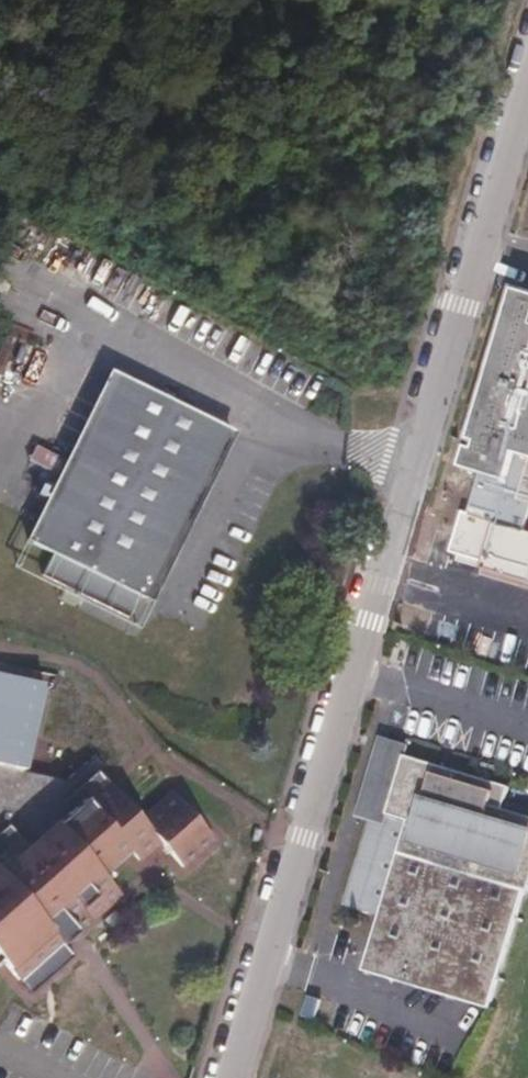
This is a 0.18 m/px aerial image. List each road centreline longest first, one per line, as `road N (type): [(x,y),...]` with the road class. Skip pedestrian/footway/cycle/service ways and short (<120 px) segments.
road 1 (unclassified): [(234,1077),(527,95)]

